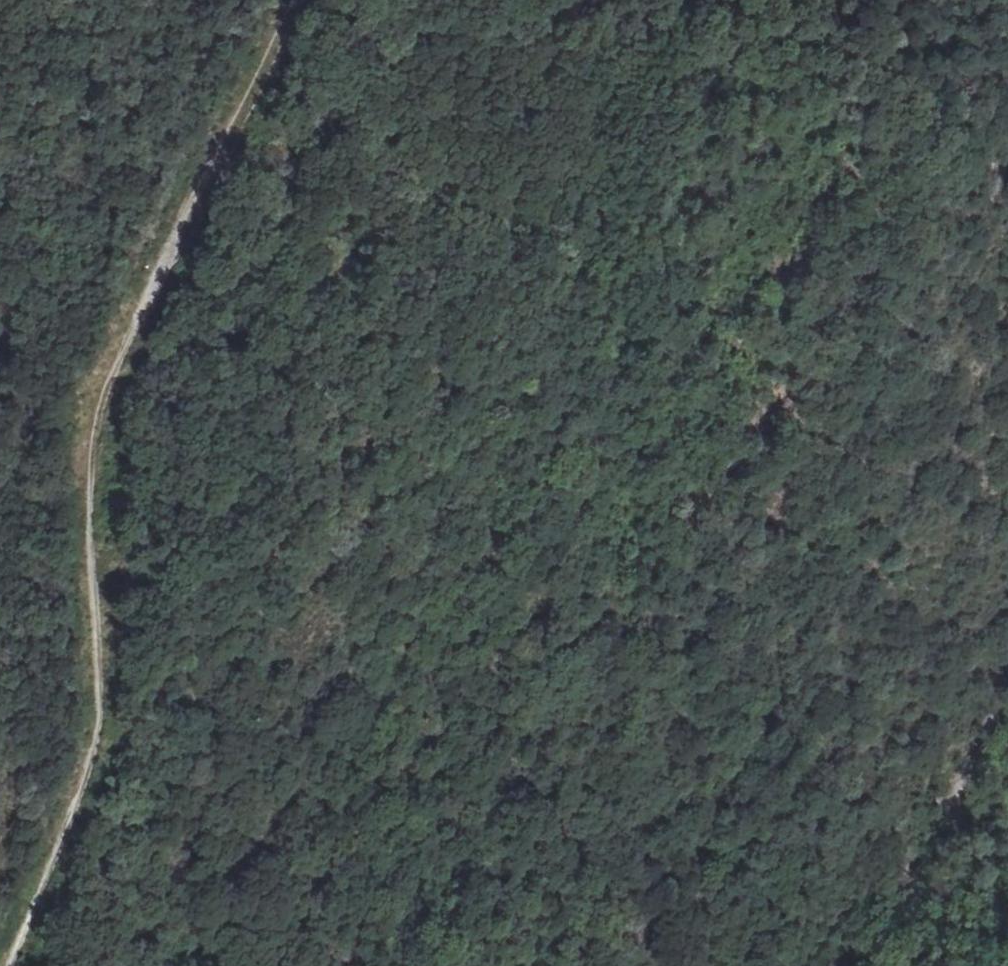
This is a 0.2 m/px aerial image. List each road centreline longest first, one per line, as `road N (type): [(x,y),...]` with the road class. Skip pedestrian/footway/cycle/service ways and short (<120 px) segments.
road 1 (track): [(296,0),(198,188),(102,406),(92,484),(98,728),(11,965)]
road 2 (track): [(1007,680),(961,773),(834,965)]

